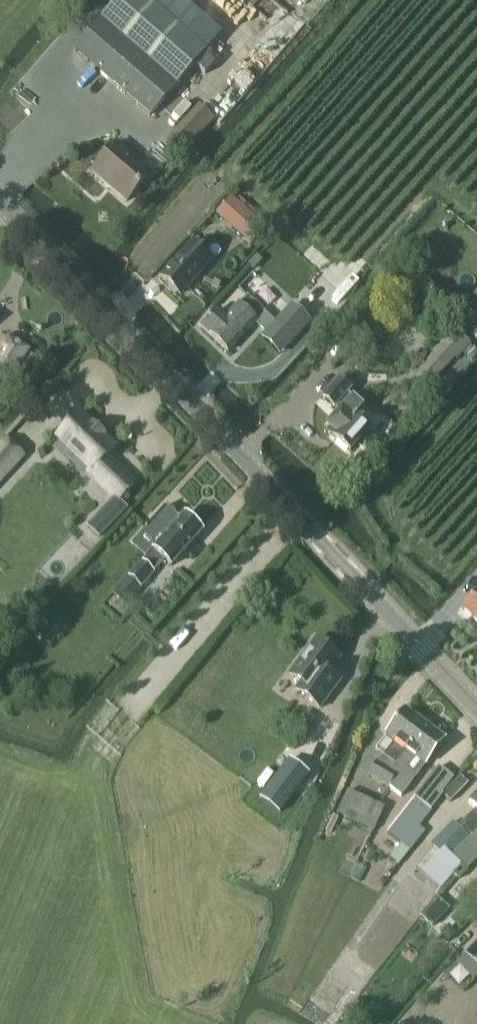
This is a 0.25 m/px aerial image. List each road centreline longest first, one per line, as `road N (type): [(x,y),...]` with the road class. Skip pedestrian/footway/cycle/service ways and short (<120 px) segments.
road 1 (unclassified): [(476,706),(0,204)]

